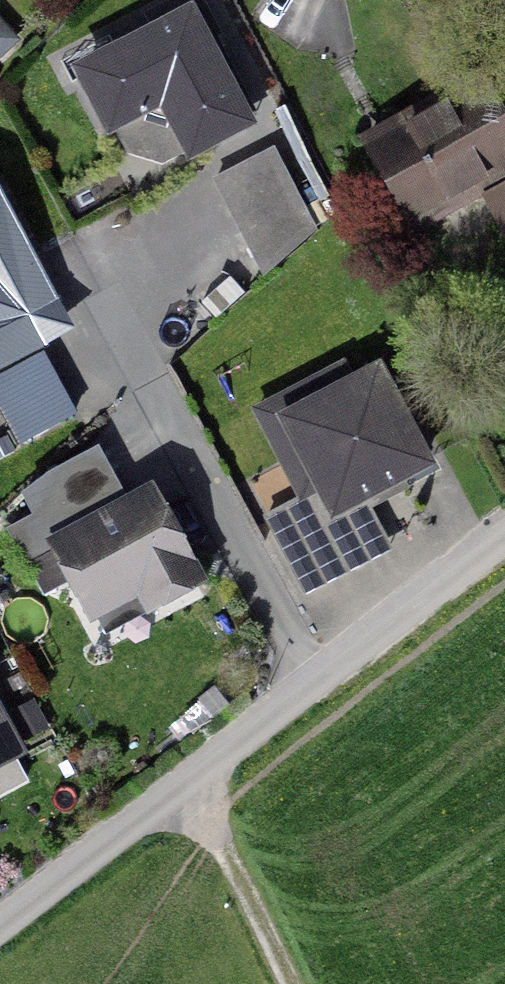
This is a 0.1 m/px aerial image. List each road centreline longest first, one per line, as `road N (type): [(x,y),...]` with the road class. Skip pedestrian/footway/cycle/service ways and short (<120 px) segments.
road 1 (residential): [(504,545),(0,929)]
road 2 (track): [(283,983),(189,788)]

